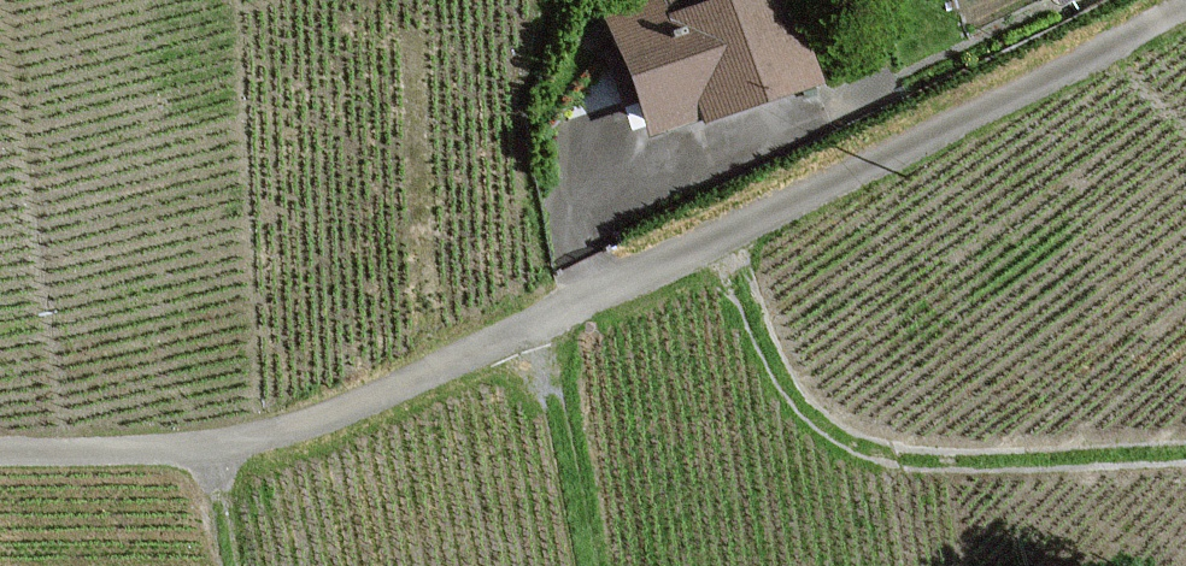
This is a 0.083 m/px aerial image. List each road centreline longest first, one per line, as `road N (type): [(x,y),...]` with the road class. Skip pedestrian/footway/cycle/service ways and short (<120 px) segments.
road 1 (track): [(1185,4),(827,188),(341,413),(214,448),(0,450)]
road 2 (track): [(726,236),(763,342),(823,427),(870,449),(937,459),(1185,454)]

